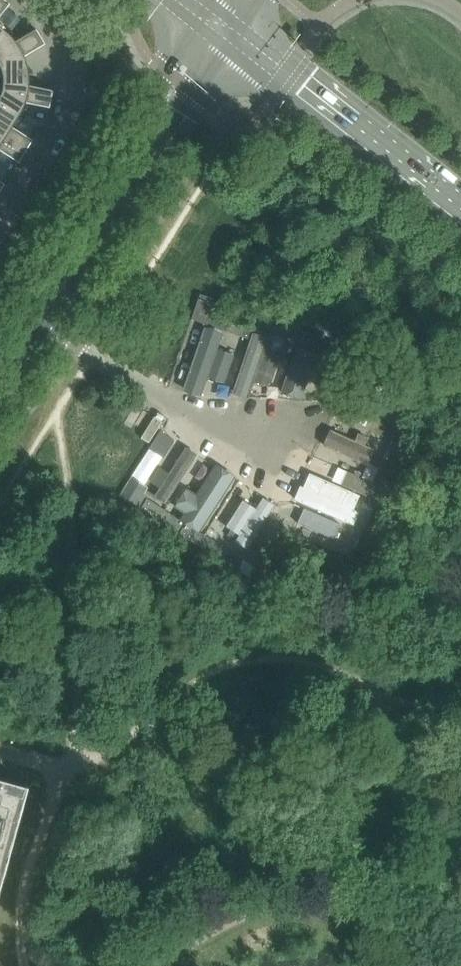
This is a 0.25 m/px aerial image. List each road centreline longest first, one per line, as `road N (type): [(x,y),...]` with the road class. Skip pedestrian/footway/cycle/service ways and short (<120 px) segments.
road 1 (tertiary): [(460,216),(235,37)]
road 2 (residential): [(0,221),(75,102),(68,42),(36,0)]
road 3 (tertiary): [(203,14),(164,70),(87,230)]
road 4 (tertiary): [(87,230),(235,37)]
road 5 (residential): [(178,411),(276,476),(301,419)]
road 6 (residential): [(32,315),(178,411)]
road 7 (residential): [(301,419),(178,411)]

